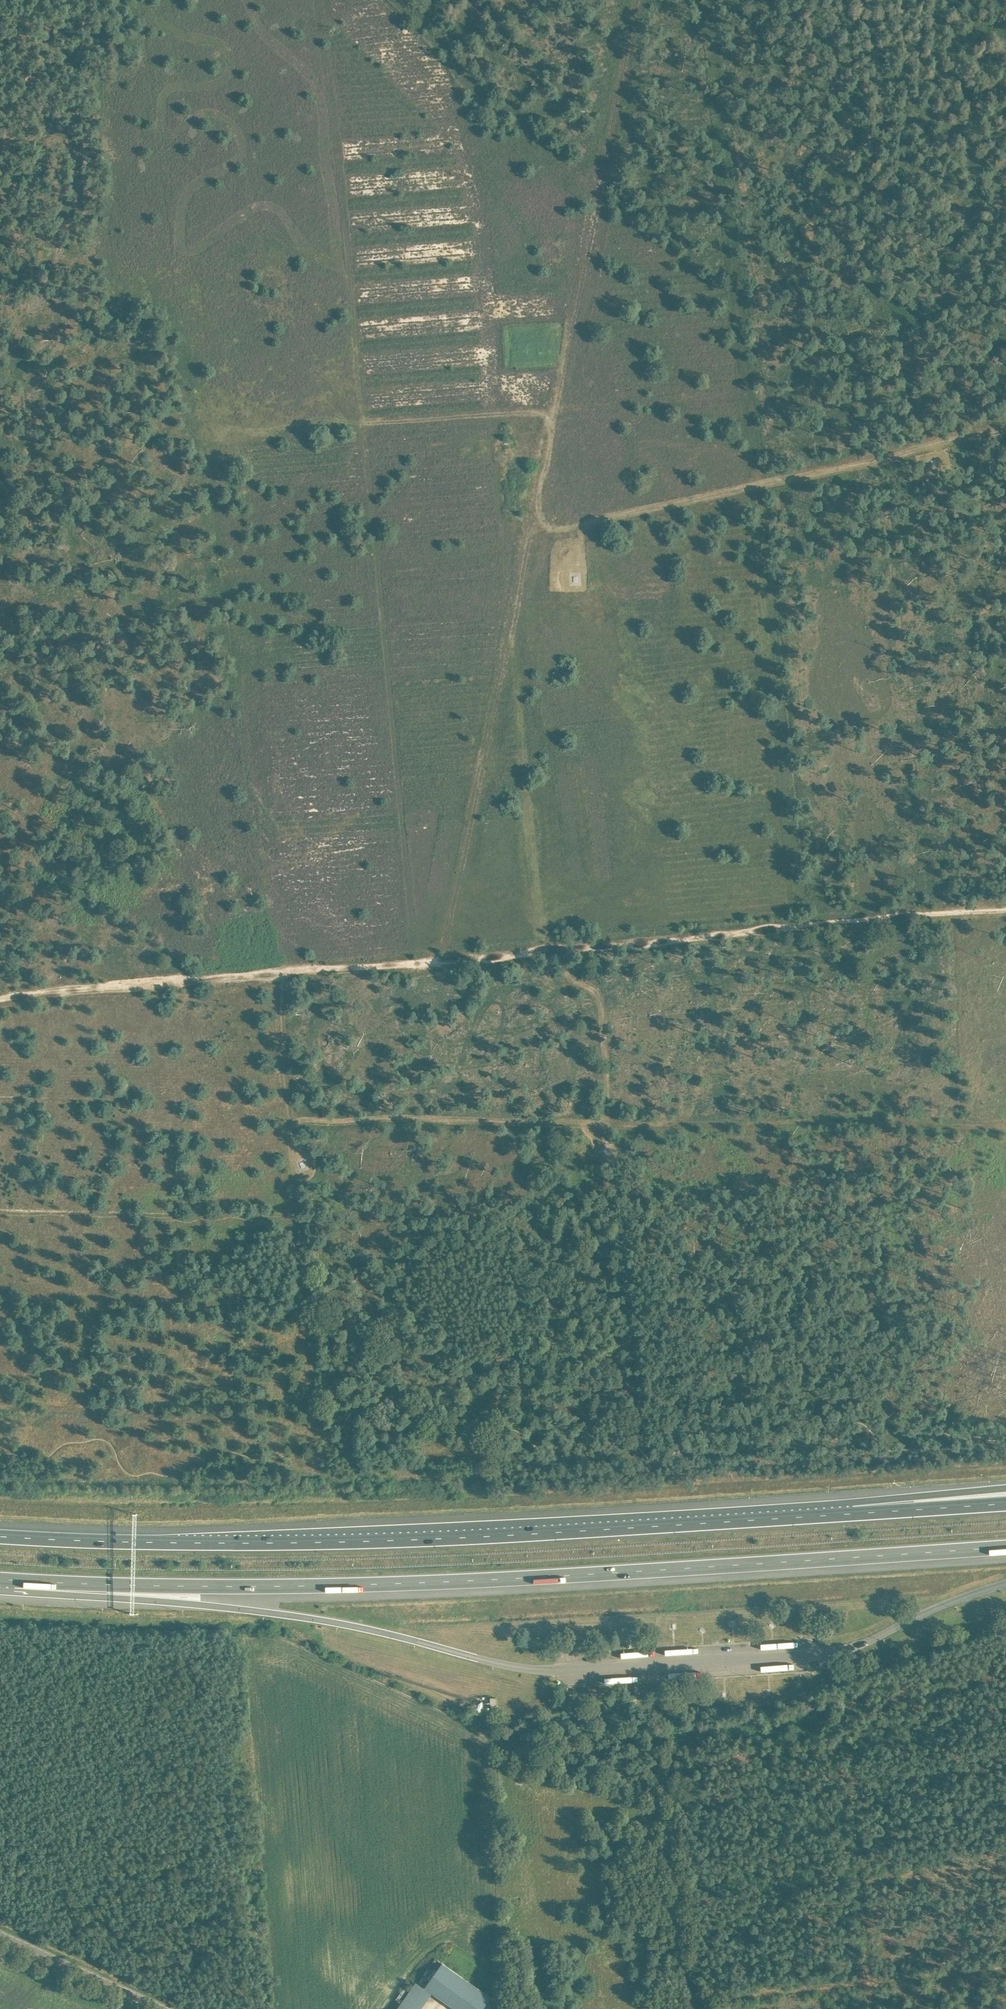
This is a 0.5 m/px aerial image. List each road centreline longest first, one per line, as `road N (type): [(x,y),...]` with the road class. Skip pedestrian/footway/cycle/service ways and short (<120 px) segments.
road 1 (track): [(1005,909),(0,1002)]
road 2 (motorway): [(0,1579),(352,1585),(1005,1546)]
road 3 (motorway): [(1005,1502),(433,1538),(0,1535)]
road 4 (tertiary): [(160,2008),(0,1935)]

